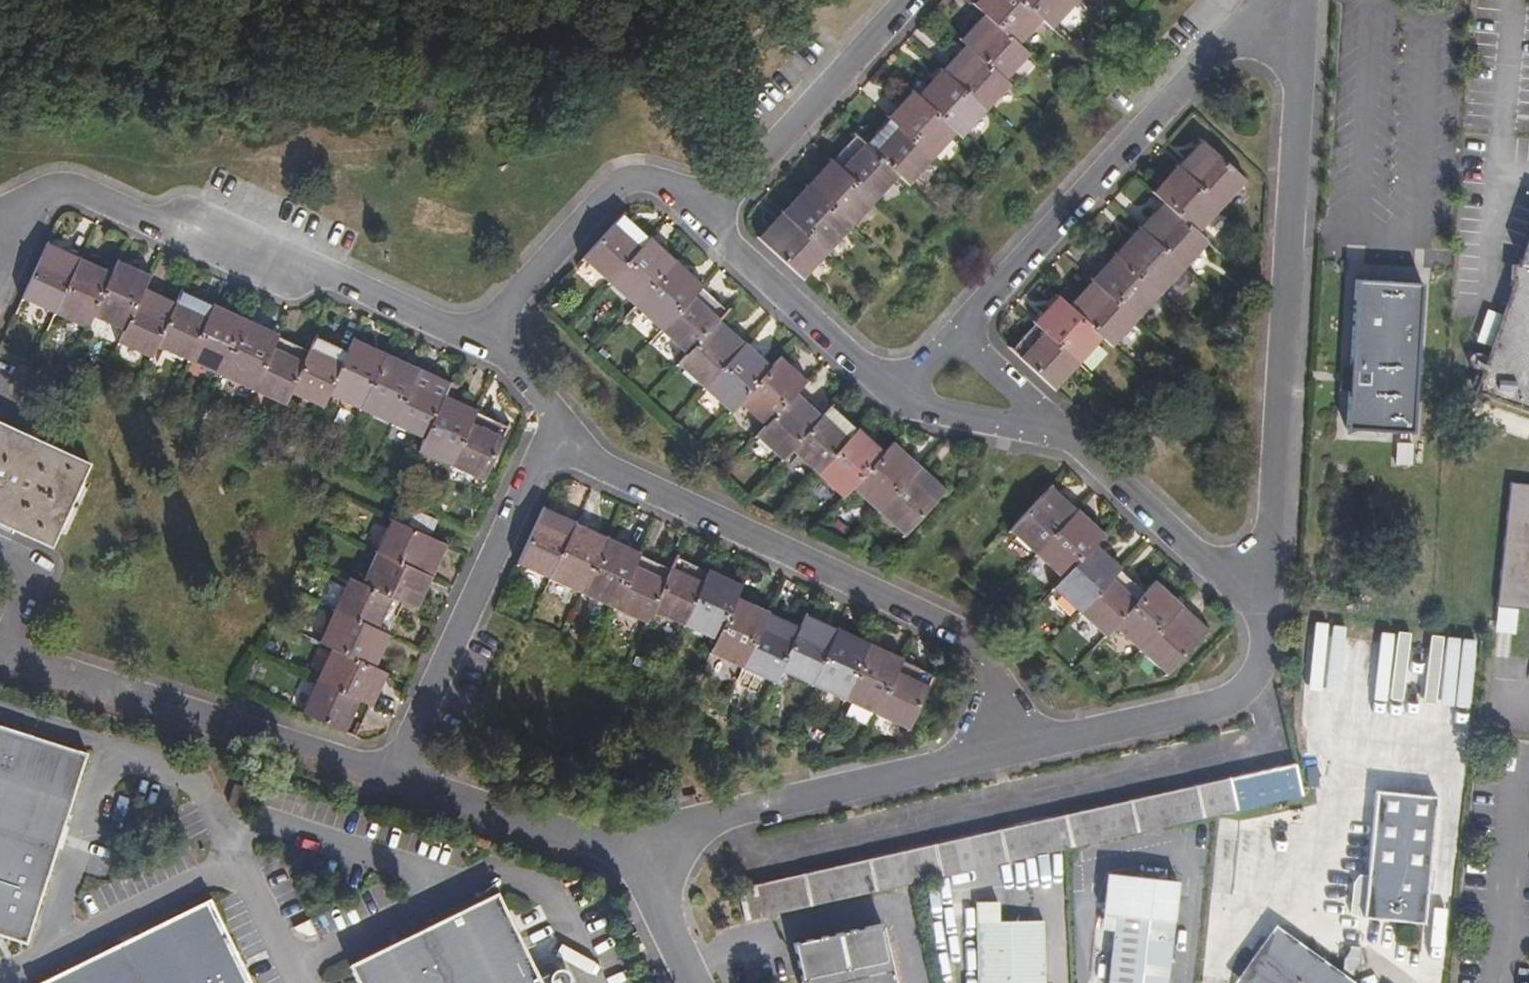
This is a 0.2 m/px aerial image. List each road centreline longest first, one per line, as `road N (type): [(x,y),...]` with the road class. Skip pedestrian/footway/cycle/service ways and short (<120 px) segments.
road 1 (residential): [(1001,752),(986,666),(959,635),(544,443)]
road 2 (residential): [(1296,17),(1261,583)]
road 3 (residential): [(468,340),(321,273),(140,219),(82,191),(55,188),(34,200),(0,271)]
road 4 (residential): [(1296,17),(1213,47),(952,334)]
road 5 (residential): [(385,776),(0,655)]
road 6 (residential): [(1001,752),(726,812),(640,852)]
road 7 (residential): [(385,776),(544,443)]
road 8 (residential): [(1261,583),(1246,682),(1210,705),(1001,752)]
road 9 (residential): [(468,340),(607,189),(630,178),(656,182),(699,221)]
road 10 (residential): [(699,221),(902,0)]
road 11 (residential): [(640,852),(385,776)]
road 12 (residential): [(1053,427),(1200,563),(1261,583)]
road 13 (residential): [(699,221),(893,398)]
road 14 (unclassified): [(1515,0),(1500,173)]
road 15 (residential): [(893,398),(925,410),(1053,427)]
road 16 (residential): [(544,443),(549,412),(502,358),(468,340)]
road 17 (residential): [(640,852),(695,982)]
road 18 (residential): [(952,334),(1053,427)]

